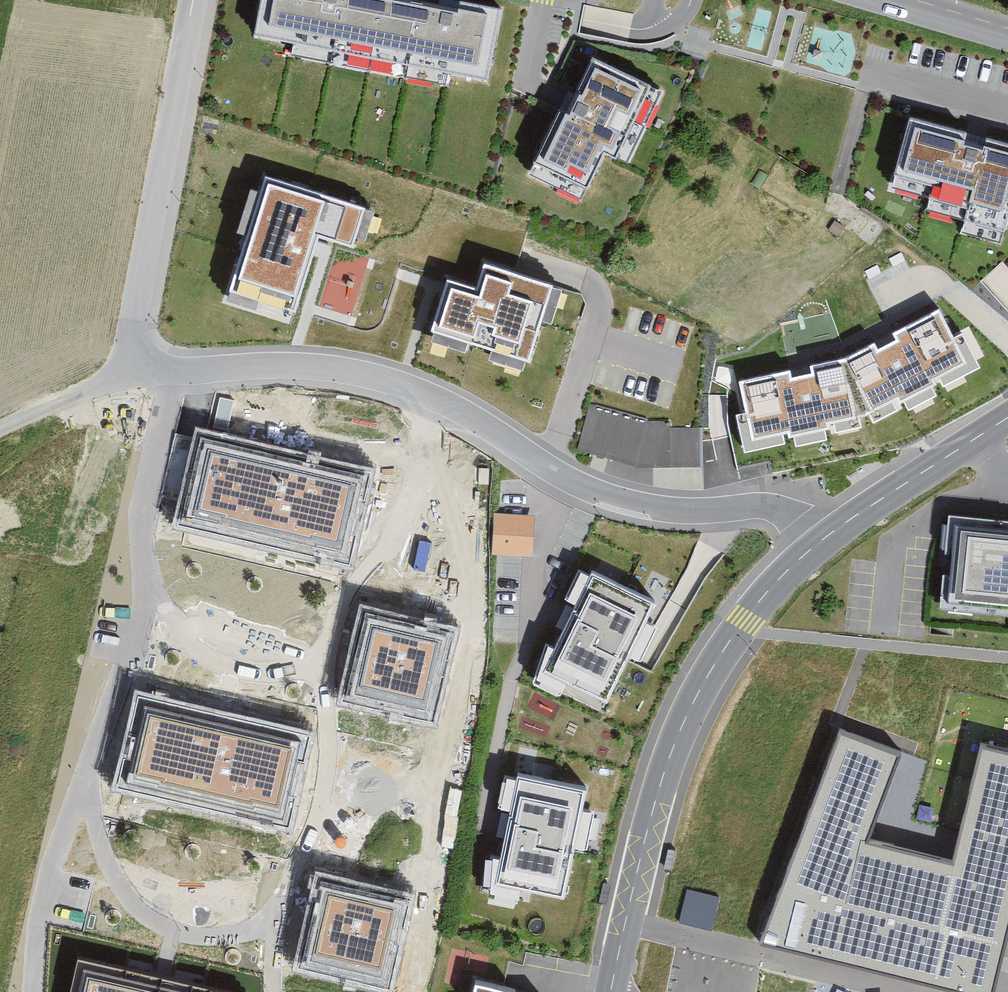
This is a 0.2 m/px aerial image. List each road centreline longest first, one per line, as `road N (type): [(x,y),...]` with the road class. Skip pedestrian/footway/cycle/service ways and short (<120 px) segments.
road 1 (residential): [(820,542),(782,508),(679,511),(591,489),(430,397),(368,375),(296,365),(138,375)]
road 2 (secondary): [(609,991),(688,713),(742,622),(820,542)]
road 3 (residential): [(193,0),(135,327),(138,375)]
road 4 (secondary): [(820,542),(1007,417)]
road 5 (residential): [(138,375),(0,431)]
road 6 (secondary): [(892,0),(1007,34)]

